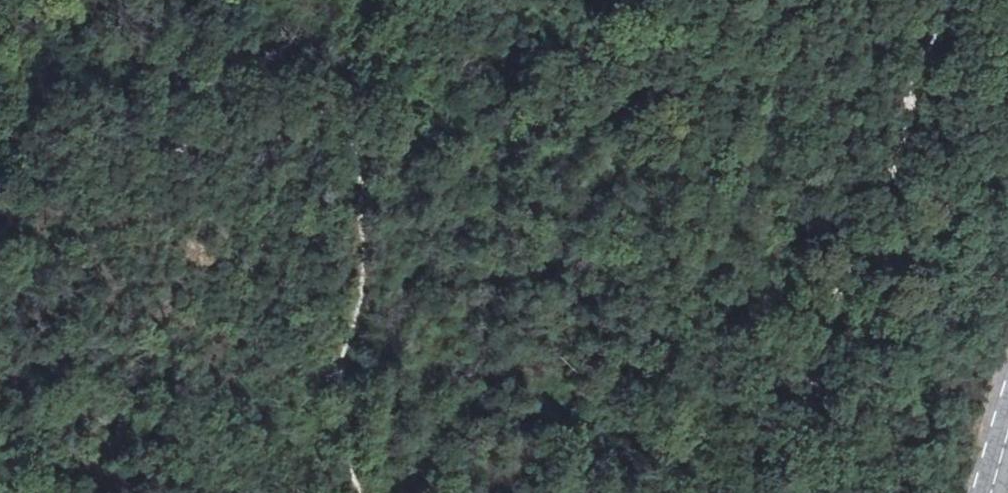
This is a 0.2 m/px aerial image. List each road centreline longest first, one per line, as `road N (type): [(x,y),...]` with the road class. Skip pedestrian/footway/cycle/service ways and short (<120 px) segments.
road 1 (track): [(729,492),(795,416),(818,375),(857,223),(889,172),(940,0)]

